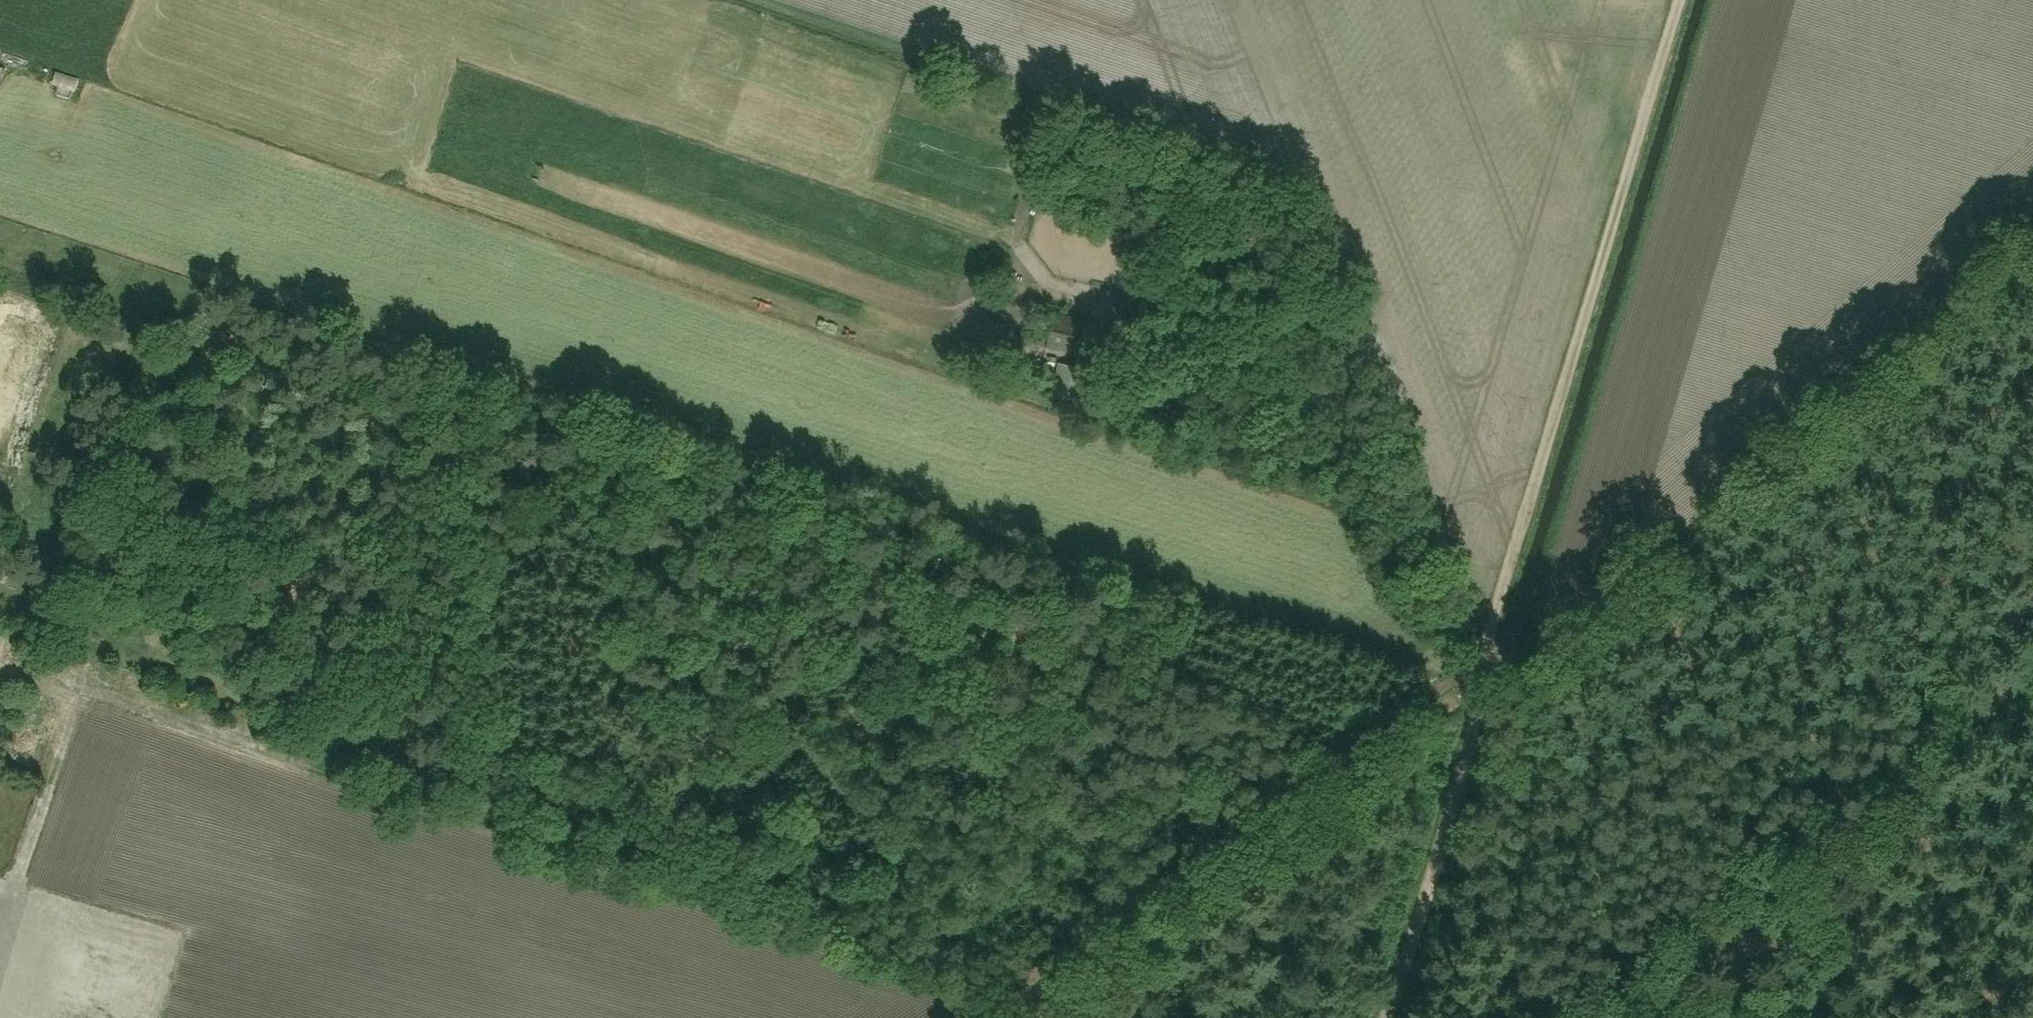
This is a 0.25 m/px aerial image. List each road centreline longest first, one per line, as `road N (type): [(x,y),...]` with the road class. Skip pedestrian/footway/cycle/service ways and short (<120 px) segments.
road 1 (track): [(1381,1017),(1683,0)]

